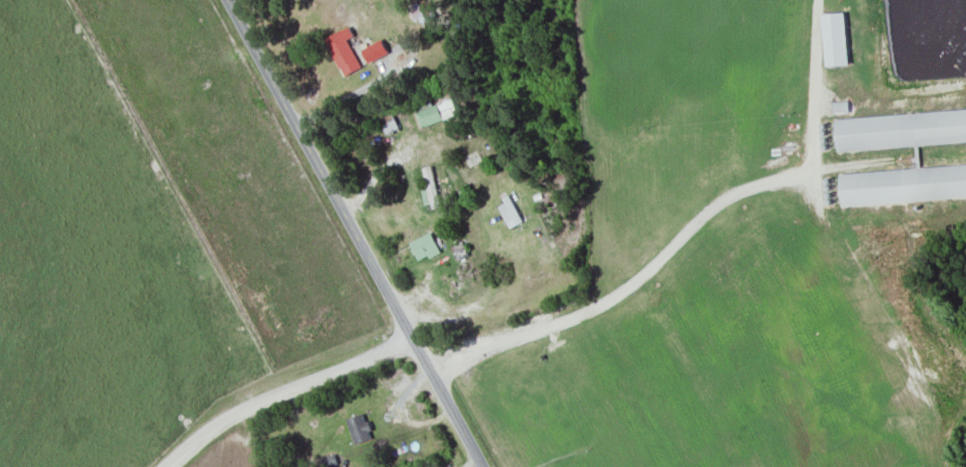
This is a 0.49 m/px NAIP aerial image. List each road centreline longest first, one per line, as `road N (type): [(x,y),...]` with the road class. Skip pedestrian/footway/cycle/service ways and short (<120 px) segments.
road 1 (residential): [(481,466),(225,0)]

